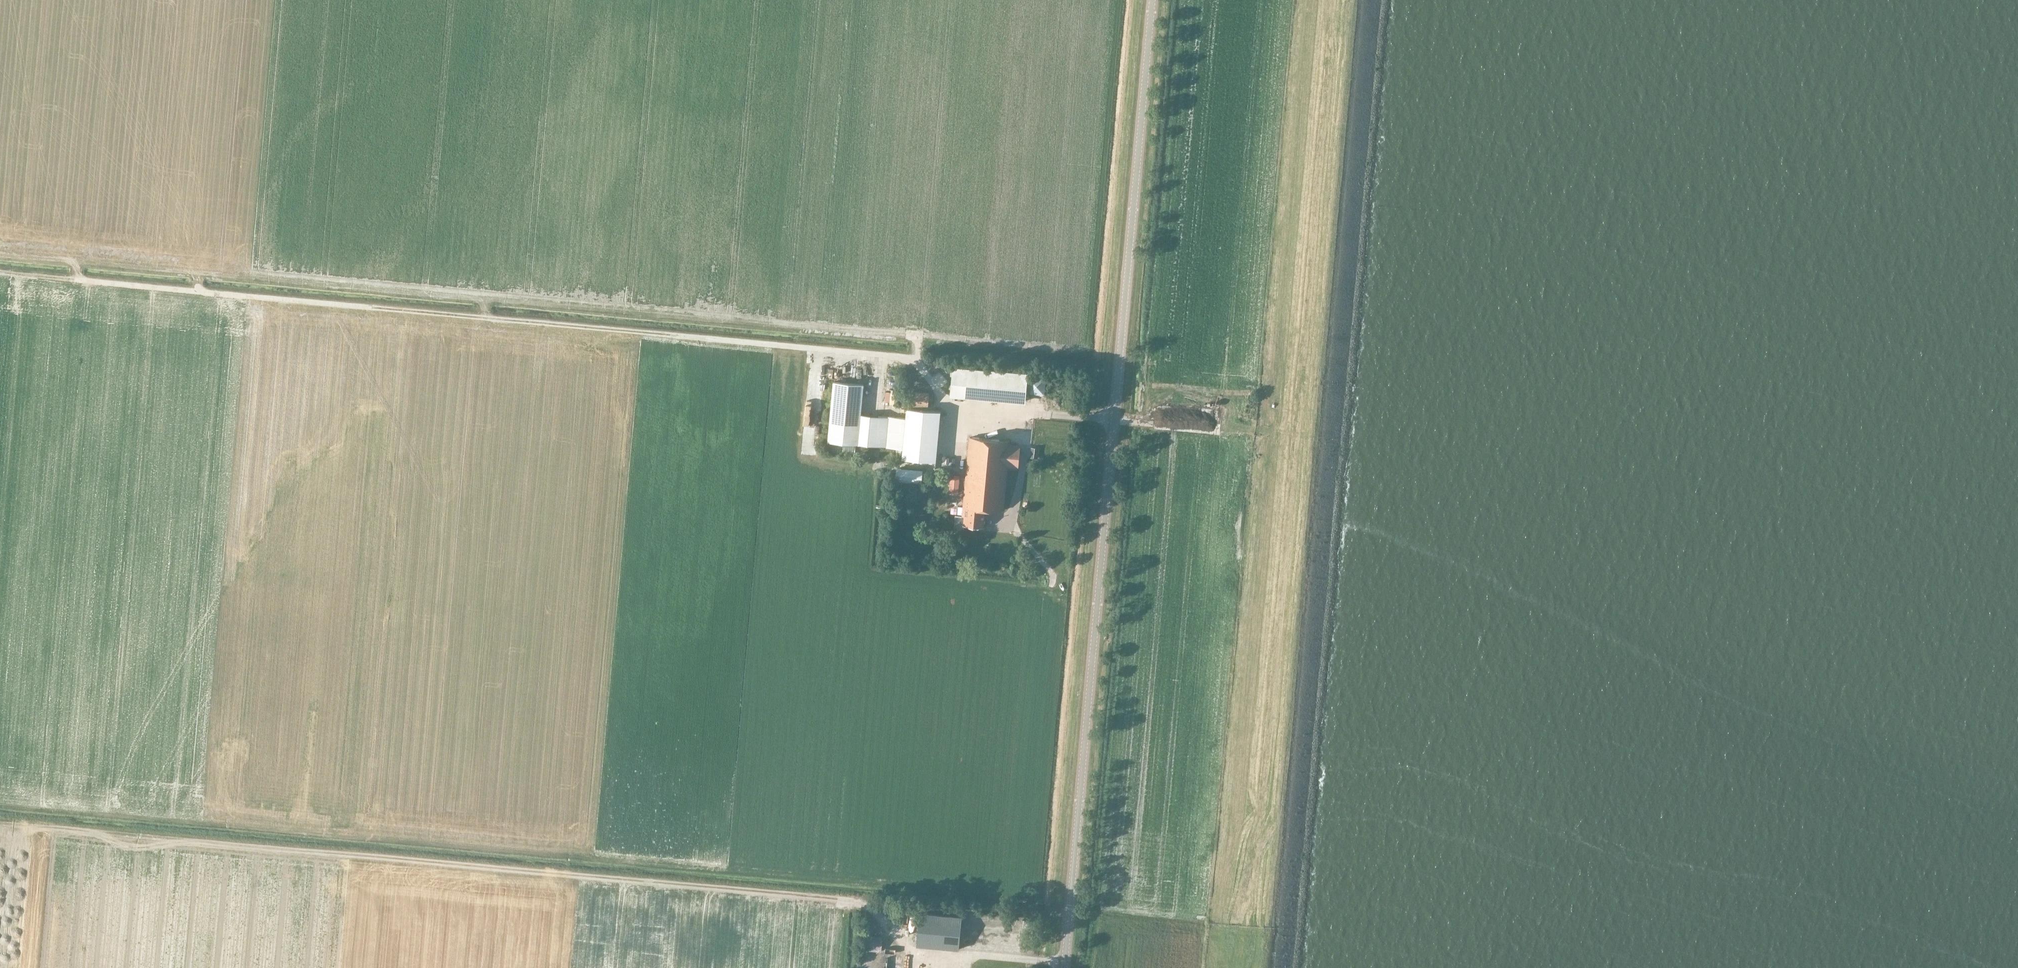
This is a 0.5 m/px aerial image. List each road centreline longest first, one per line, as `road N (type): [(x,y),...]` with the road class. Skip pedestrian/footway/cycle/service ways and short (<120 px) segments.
road 1 (tertiary): [(1064,967),(1152,0)]

